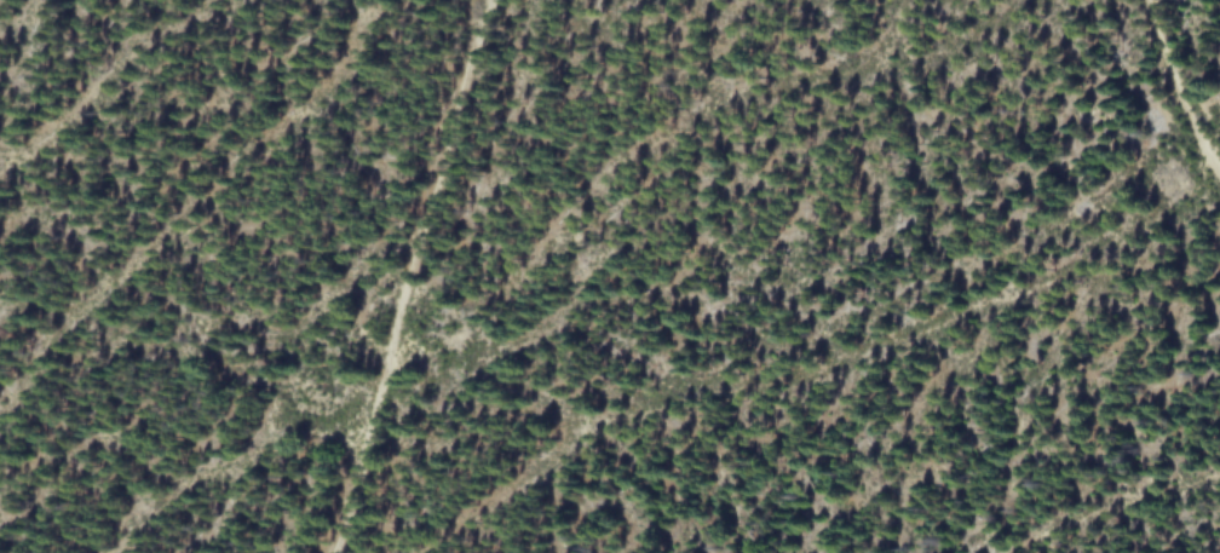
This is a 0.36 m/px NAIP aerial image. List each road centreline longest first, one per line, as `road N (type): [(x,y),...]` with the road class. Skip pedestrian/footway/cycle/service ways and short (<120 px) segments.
road 1 (track): [(493,0),(330,552)]
road 2 (track): [(1219,175),(1182,103),(1145,0)]

